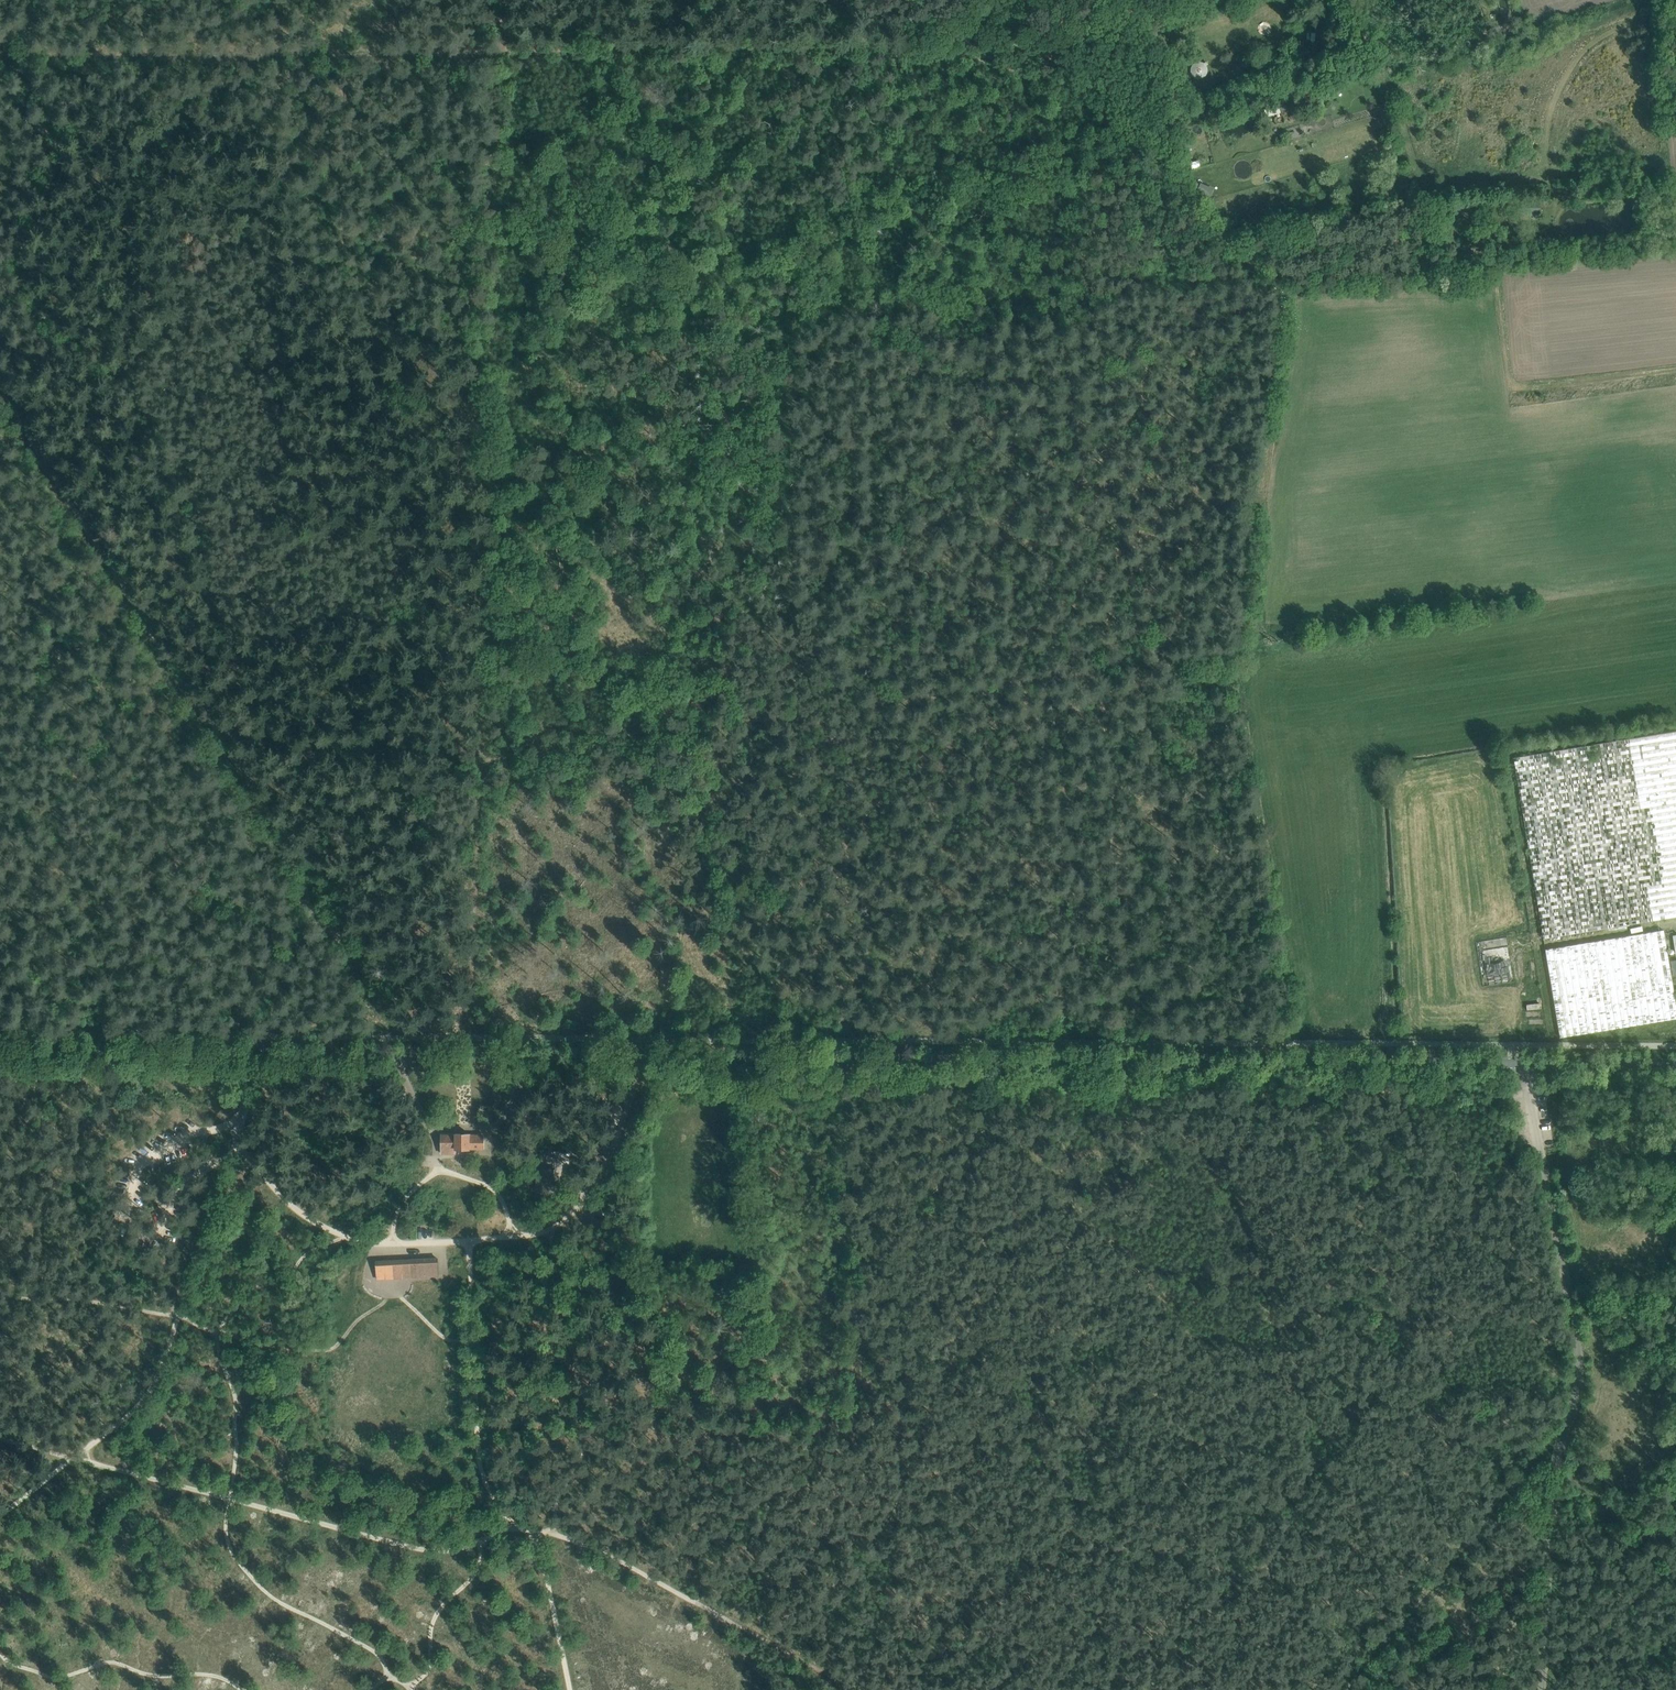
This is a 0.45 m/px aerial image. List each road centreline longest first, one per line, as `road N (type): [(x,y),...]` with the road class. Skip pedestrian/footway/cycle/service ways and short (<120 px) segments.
road 1 (tertiary): [(0,1052),(1522,1064)]
road 2 (unclassified): [(1542,1689),(1556,1470),(1580,1370),(1522,1064)]
road 3 (tertiary): [(1522,1064),(1675,1064)]

